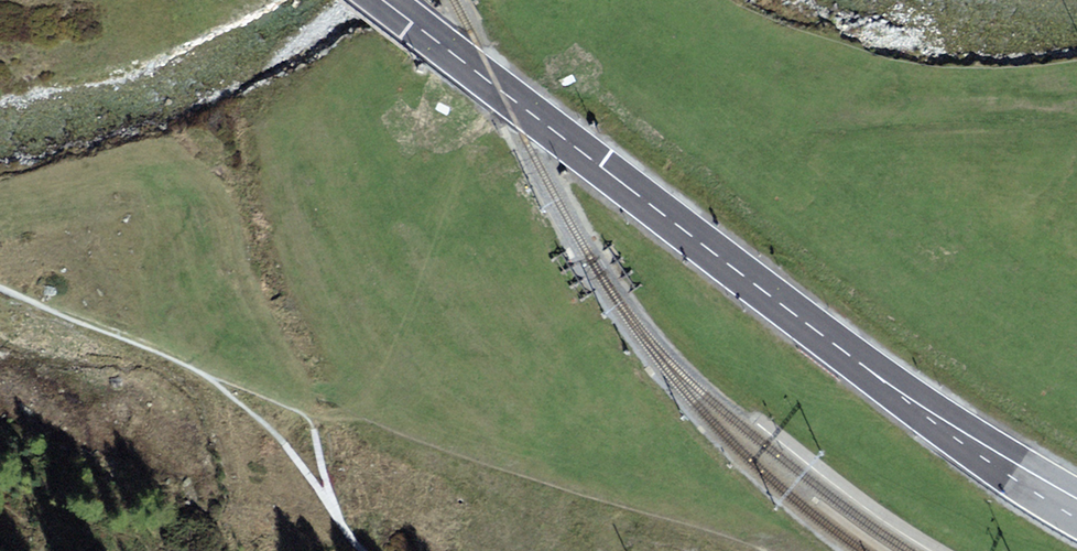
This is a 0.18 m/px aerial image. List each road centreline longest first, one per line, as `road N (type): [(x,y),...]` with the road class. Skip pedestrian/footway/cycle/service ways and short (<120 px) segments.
road 1 (primary): [(1076,504),(917,405),(385,0)]
road 2 (track): [(211,379),(765,550)]

